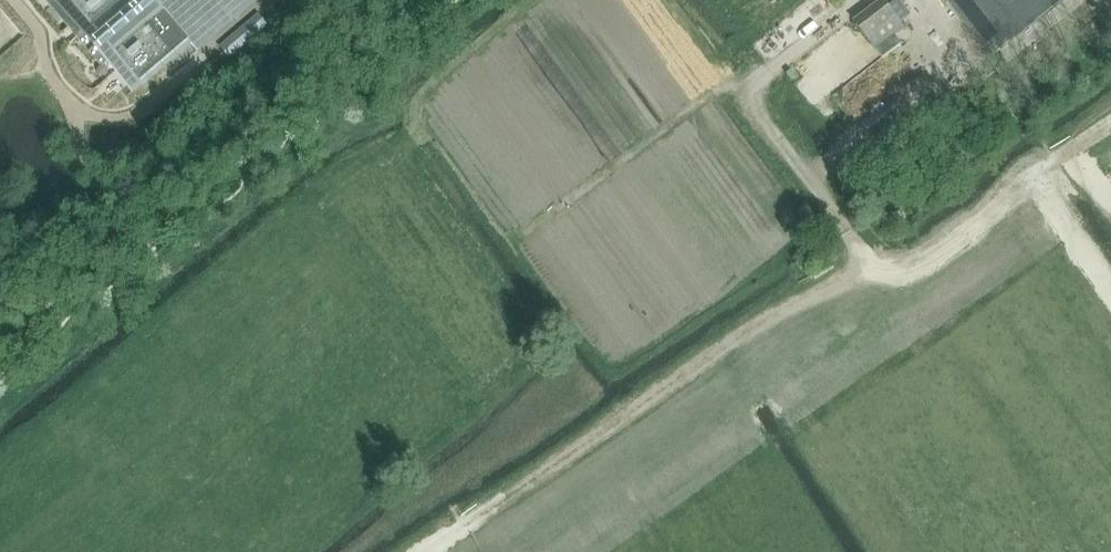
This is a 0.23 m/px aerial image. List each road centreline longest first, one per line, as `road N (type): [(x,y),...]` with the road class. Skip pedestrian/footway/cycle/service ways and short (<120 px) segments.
road 1 (track): [(419,230),(373,165),(379,151),(411,135),(426,133),(439,143),(503,223),(525,234),(728,85),(806,179),(867,275)]
road 2 (track): [(420,551),(791,305),(932,258),(1054,160)]
road 3 (track): [(772,317),(767,343),(775,370),(905,551)]
road 4 (track): [(806,179),(963,59)]
road 5 (track): [(741,94),(858,0)]
road 6 (track): [(1034,177),(1110,291)]

